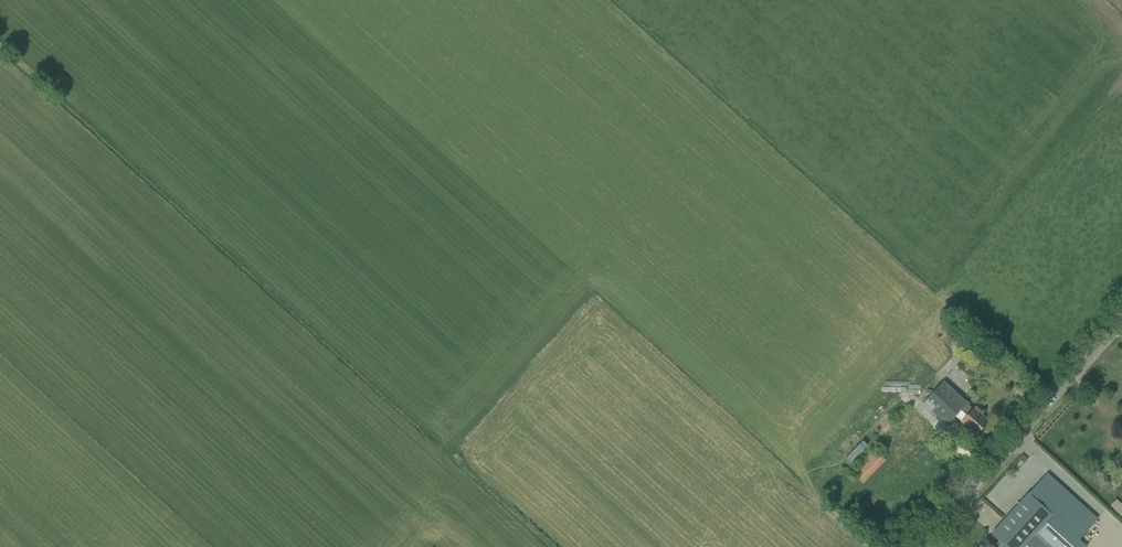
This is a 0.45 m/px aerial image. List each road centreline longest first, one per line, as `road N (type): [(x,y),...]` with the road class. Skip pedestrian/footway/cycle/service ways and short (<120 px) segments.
road 1 (tertiary): [(918,546),(1121,321)]

